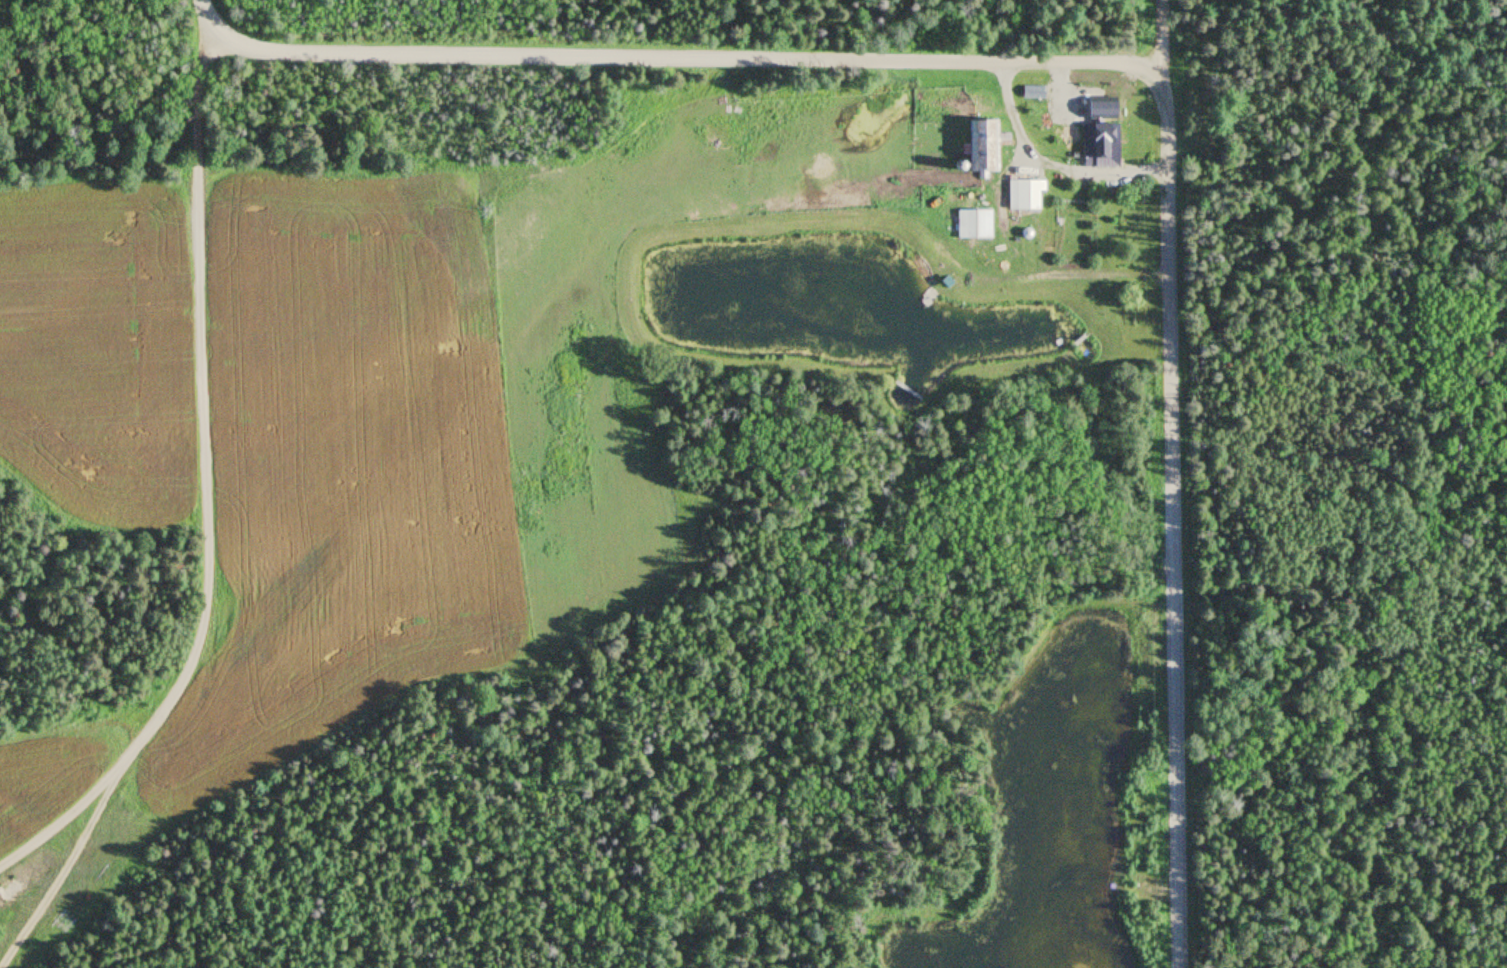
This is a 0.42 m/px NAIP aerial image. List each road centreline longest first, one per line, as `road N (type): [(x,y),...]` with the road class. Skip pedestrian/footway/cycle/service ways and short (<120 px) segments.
road 1 (residential): [(1180,967),(1165,64),(258,44),(218,35),(200,0)]

